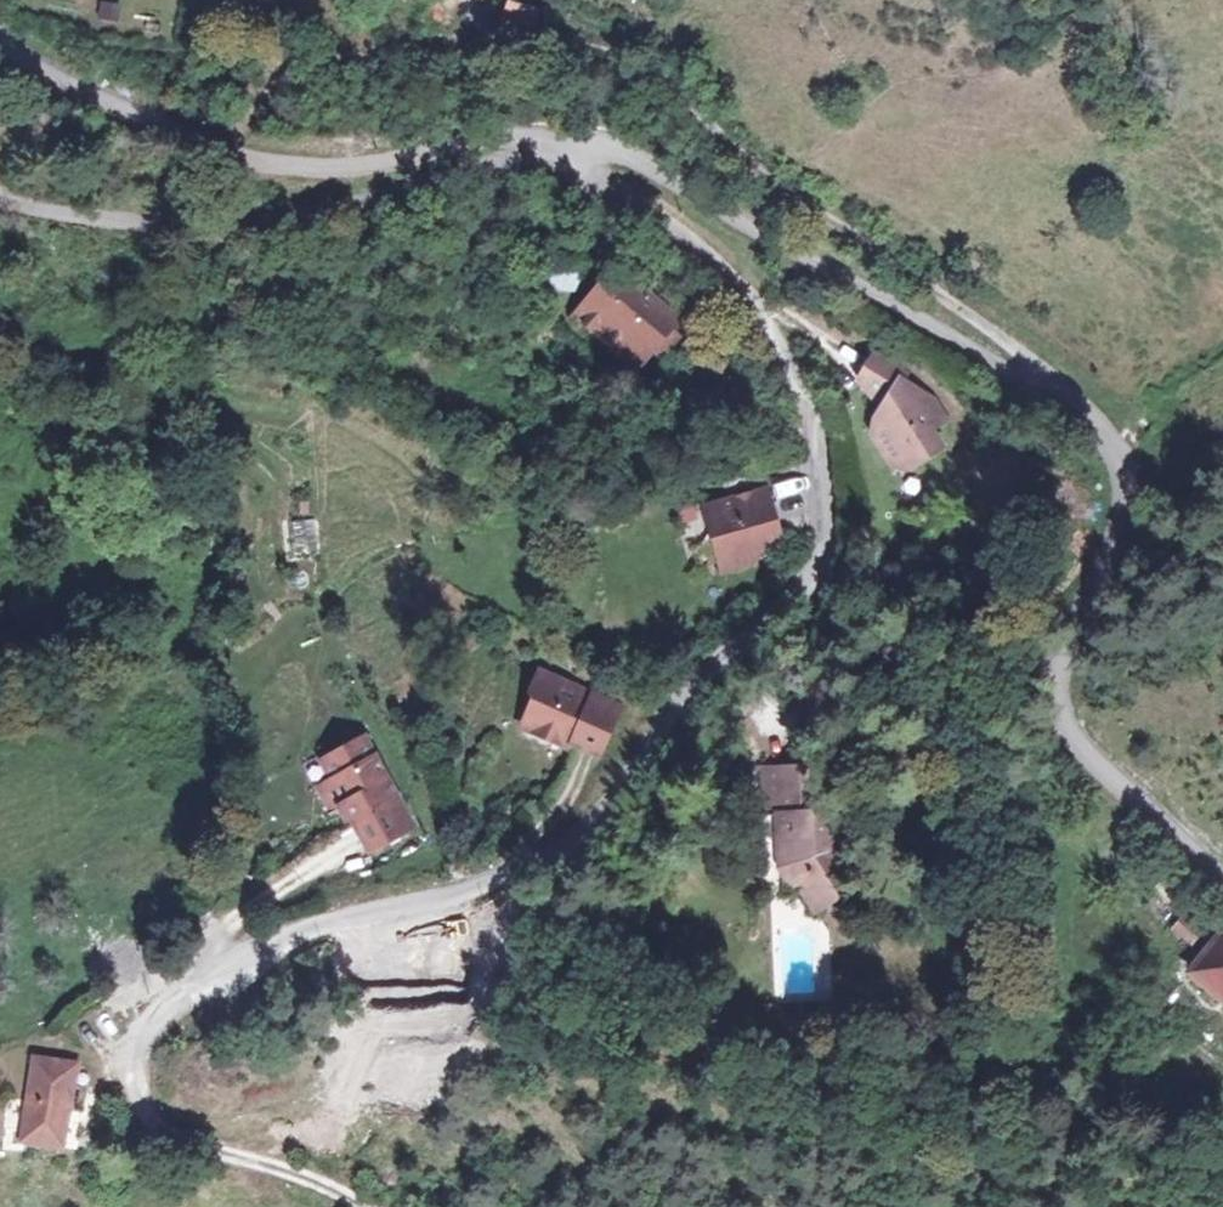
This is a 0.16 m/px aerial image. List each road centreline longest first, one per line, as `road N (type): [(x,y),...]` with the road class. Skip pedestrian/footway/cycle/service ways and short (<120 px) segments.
road 1 (residential): [(171,1145),(134,1096),(133,1054),(167,1007),(237,958),(333,922),(424,907),(466,891),(586,802),(636,719),(703,654),(808,591),(822,509),(790,374),(757,307),(587,167),(514,136)]
road 2 (residential): [(1222,872),(1106,772),(1051,705),(1057,653),(1121,496),(1112,444),(1085,408),(623,149),(514,136)]
road 3 (residential): [(514,136),(364,166),(234,157),(85,96),(0,29)]
road 4 (track): [(234,157),(227,226),(111,221),(0,196)]
road 5 (track): [(171,1145),(244,1158),(352,1206)]
road 6 (track): [(350,843),(224,925),(224,967)]

